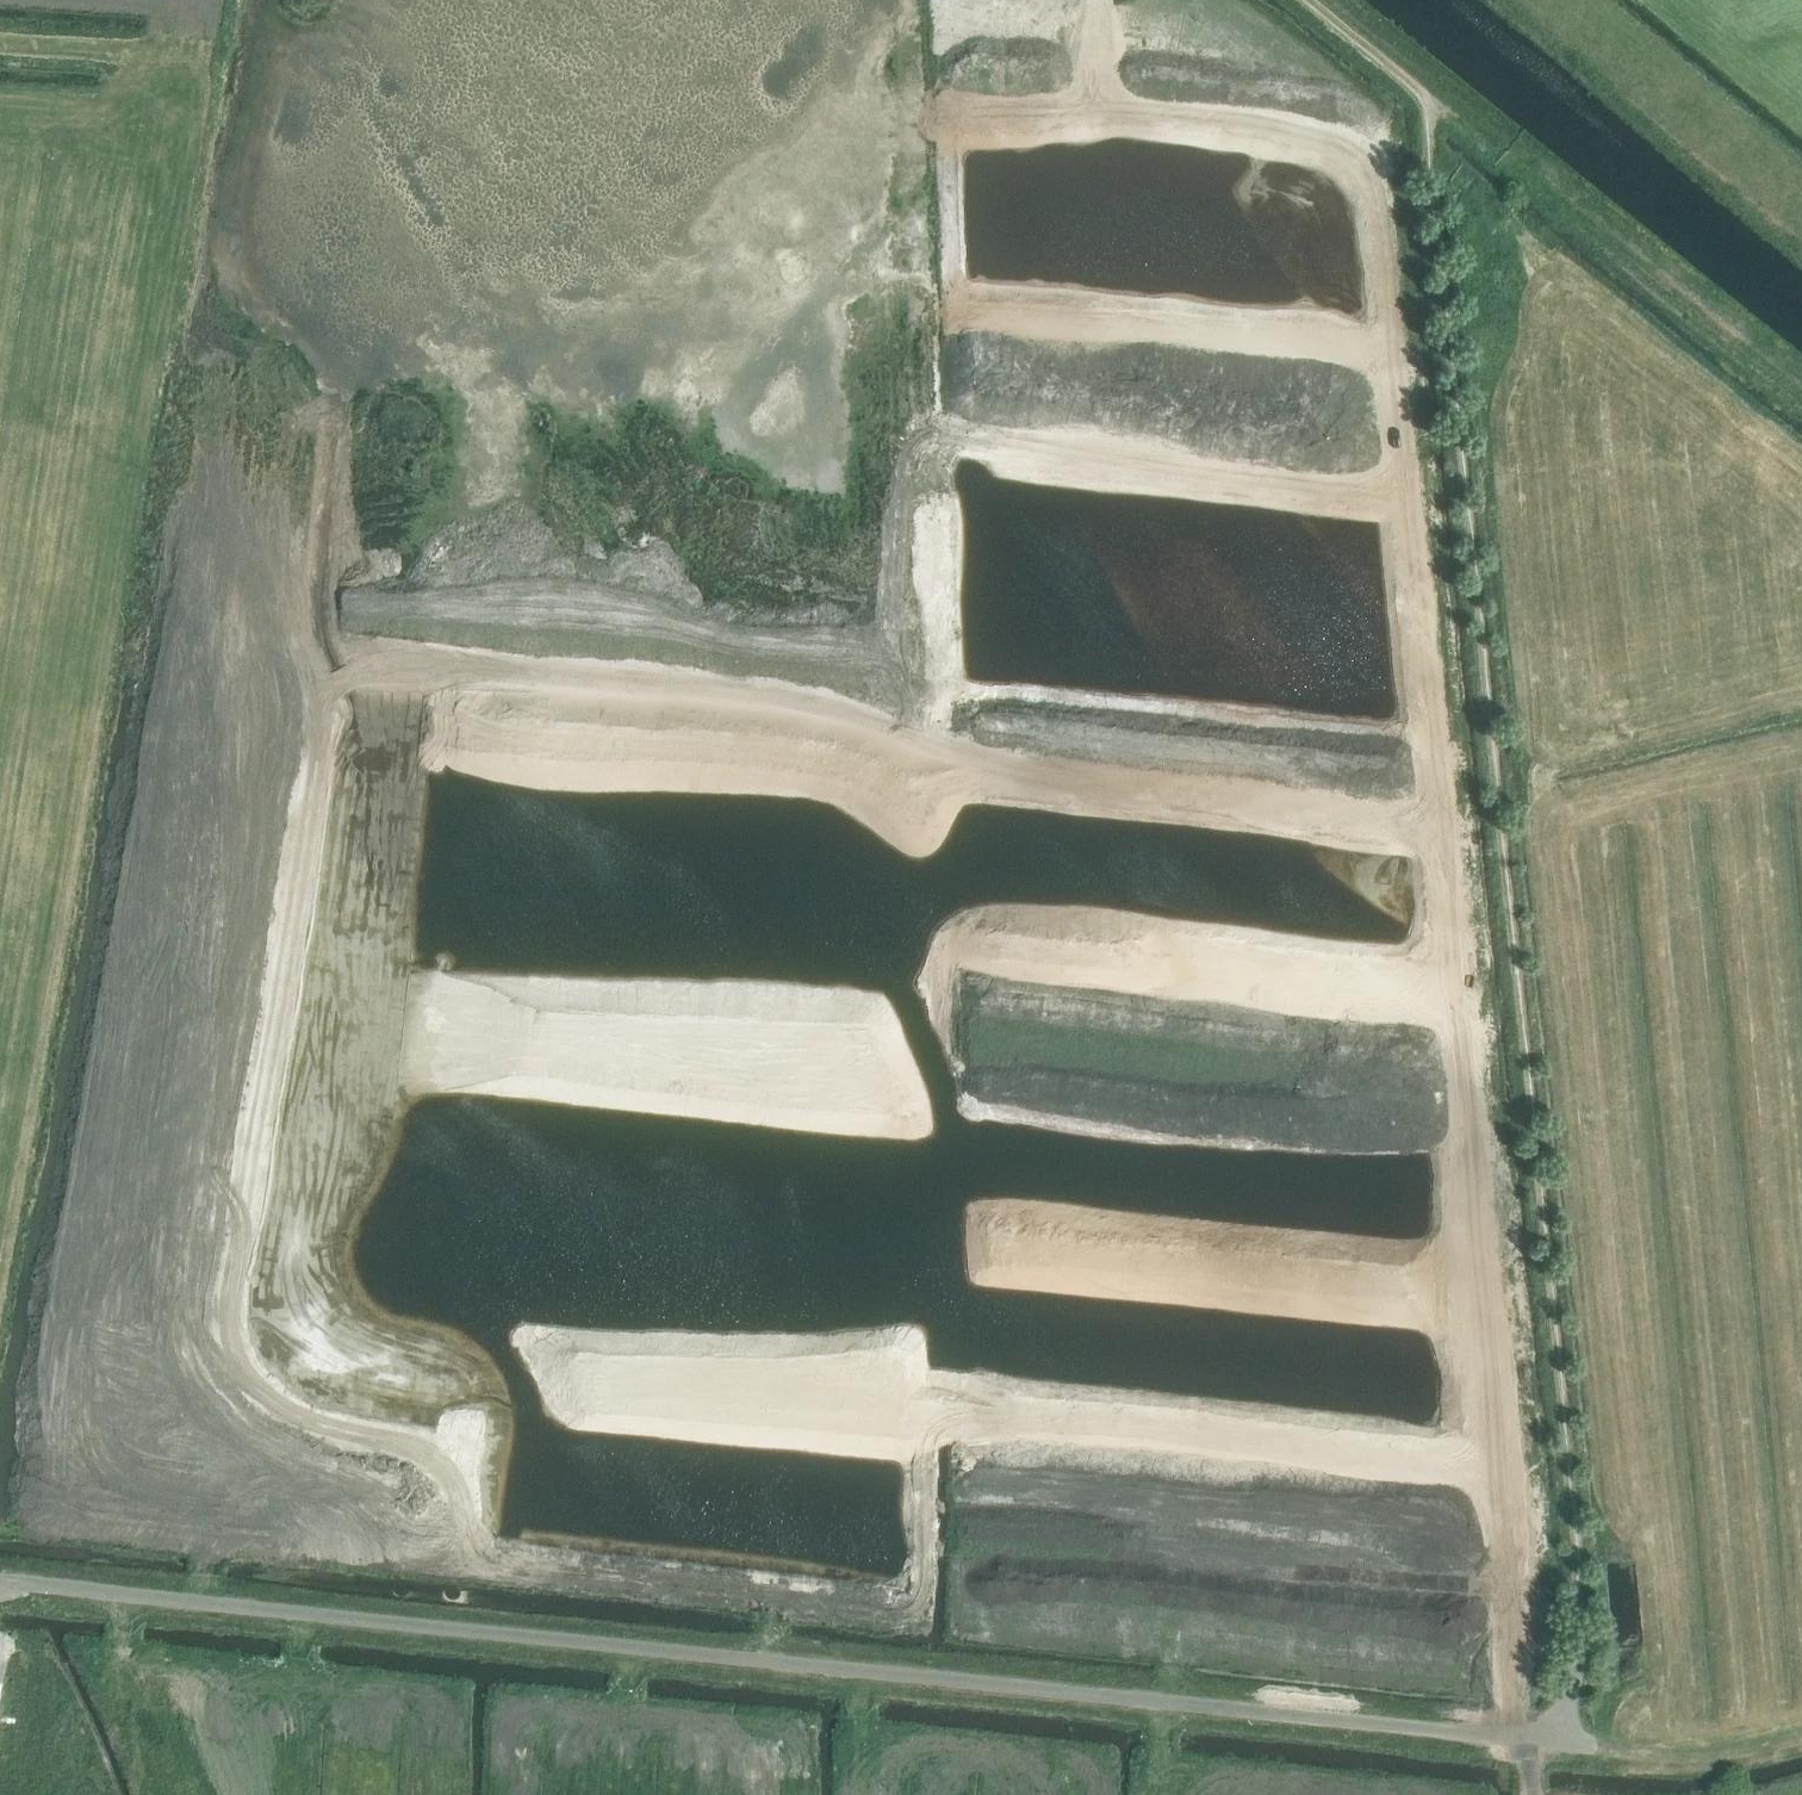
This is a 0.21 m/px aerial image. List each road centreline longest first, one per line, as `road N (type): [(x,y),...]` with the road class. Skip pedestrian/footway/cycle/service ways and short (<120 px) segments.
road 1 (unclassified): [(1573,1693),(1566,1712),(1545,1729),(1499,1733),(0,1581)]
road 2 (track): [(1418,90),(1312,0)]

